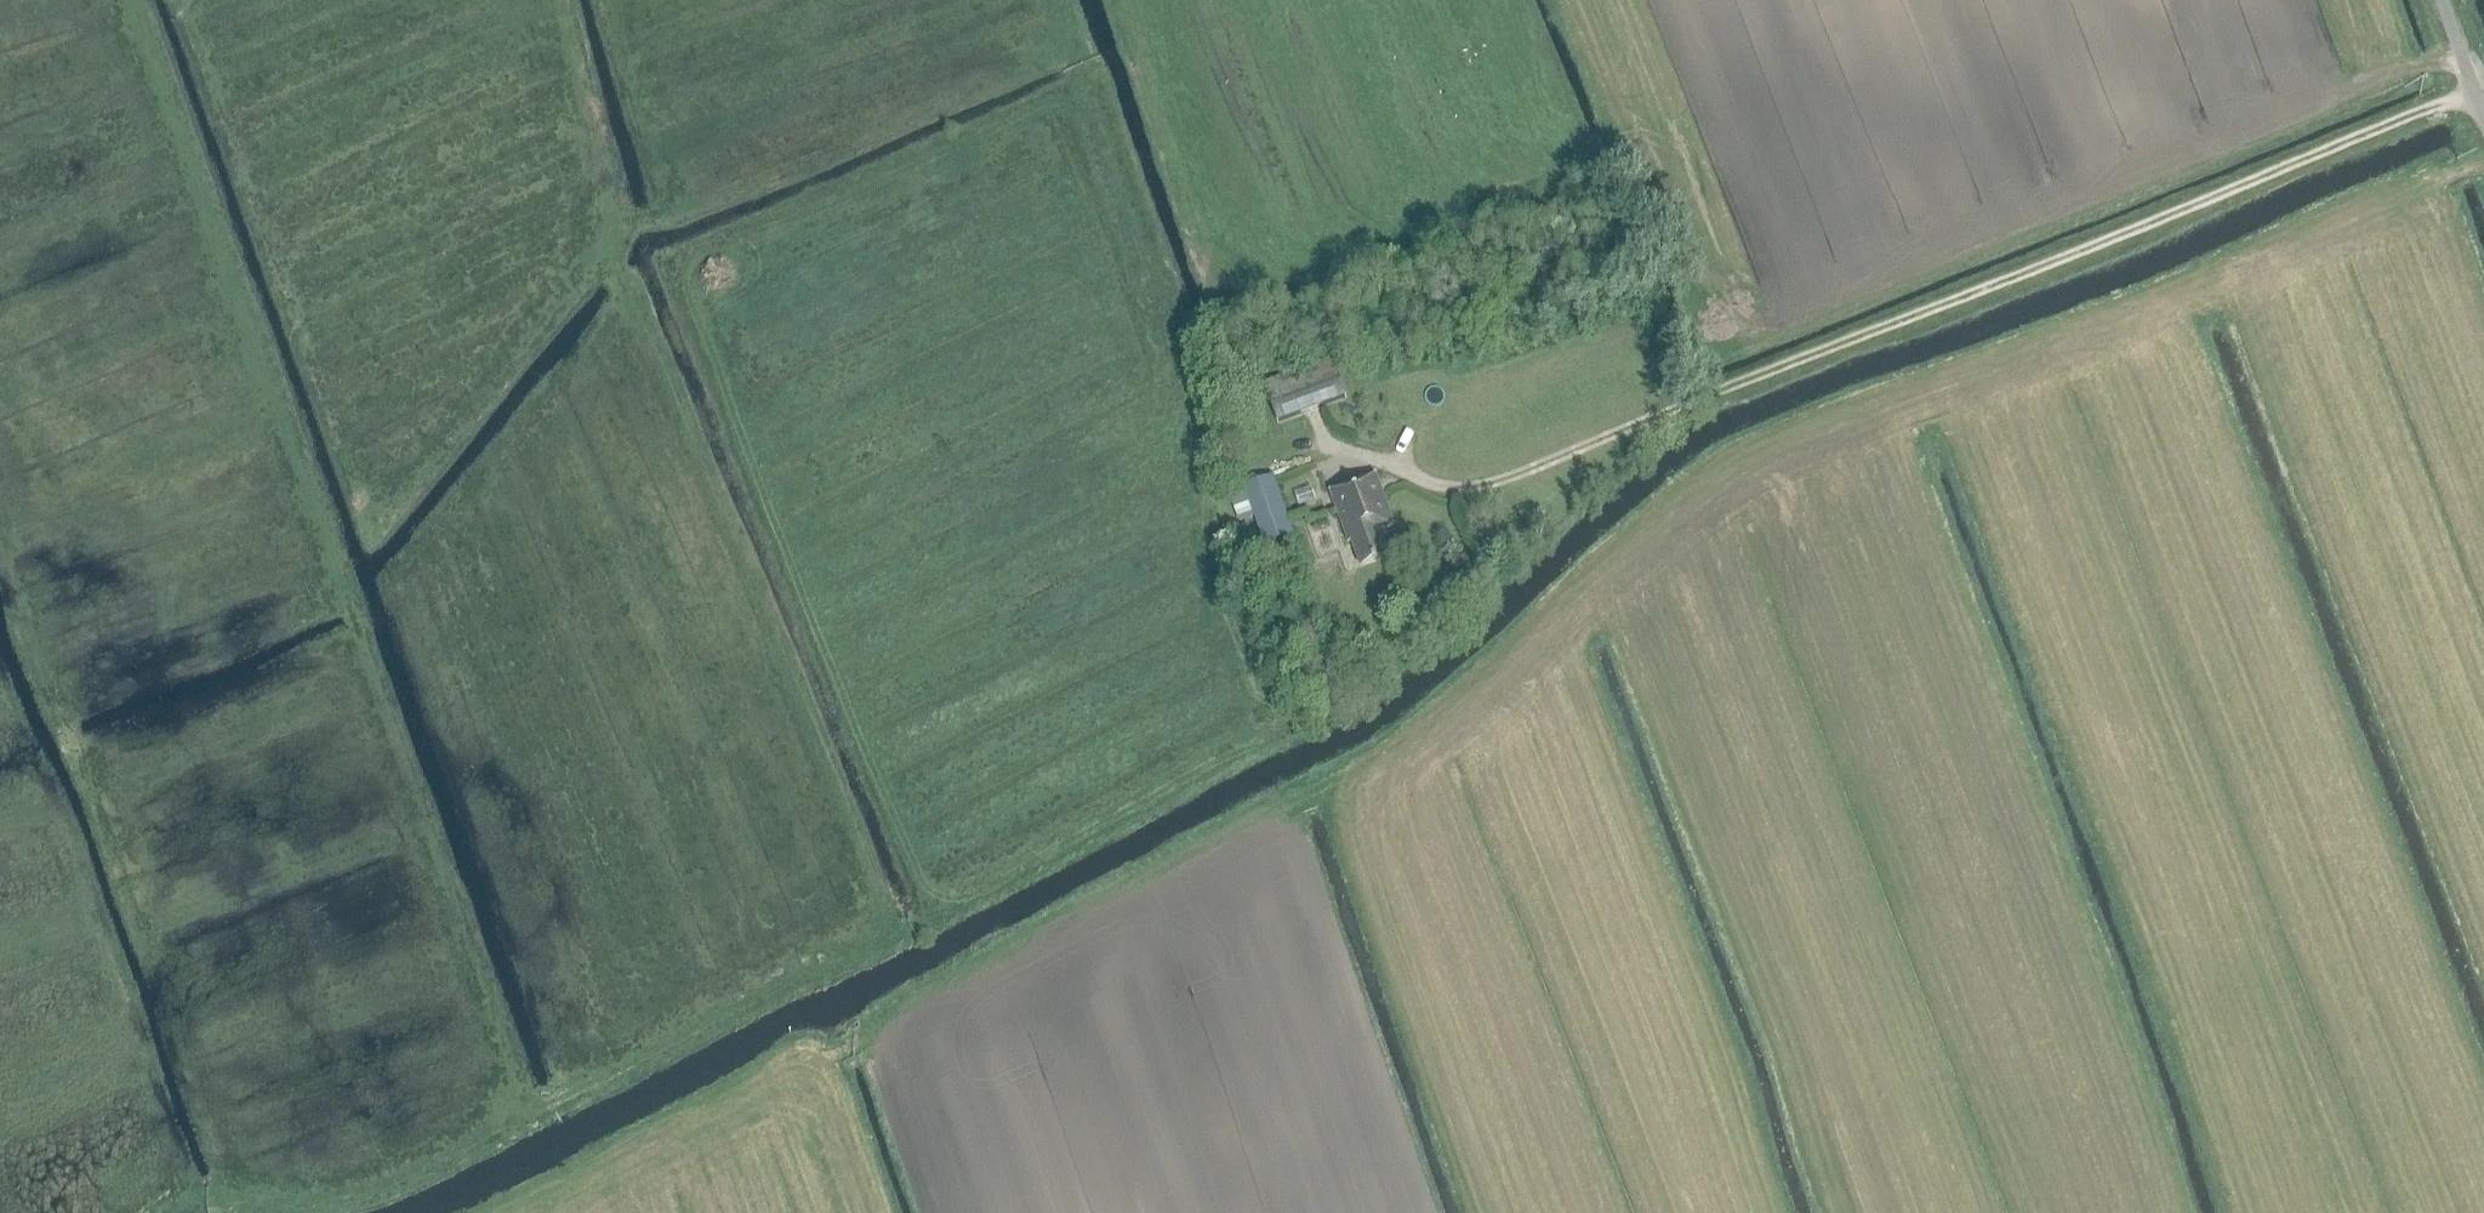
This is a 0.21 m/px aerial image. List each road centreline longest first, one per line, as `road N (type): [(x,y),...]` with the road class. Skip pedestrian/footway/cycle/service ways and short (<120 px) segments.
road 1 (unclassified): [(2483,120),(2441,0)]

